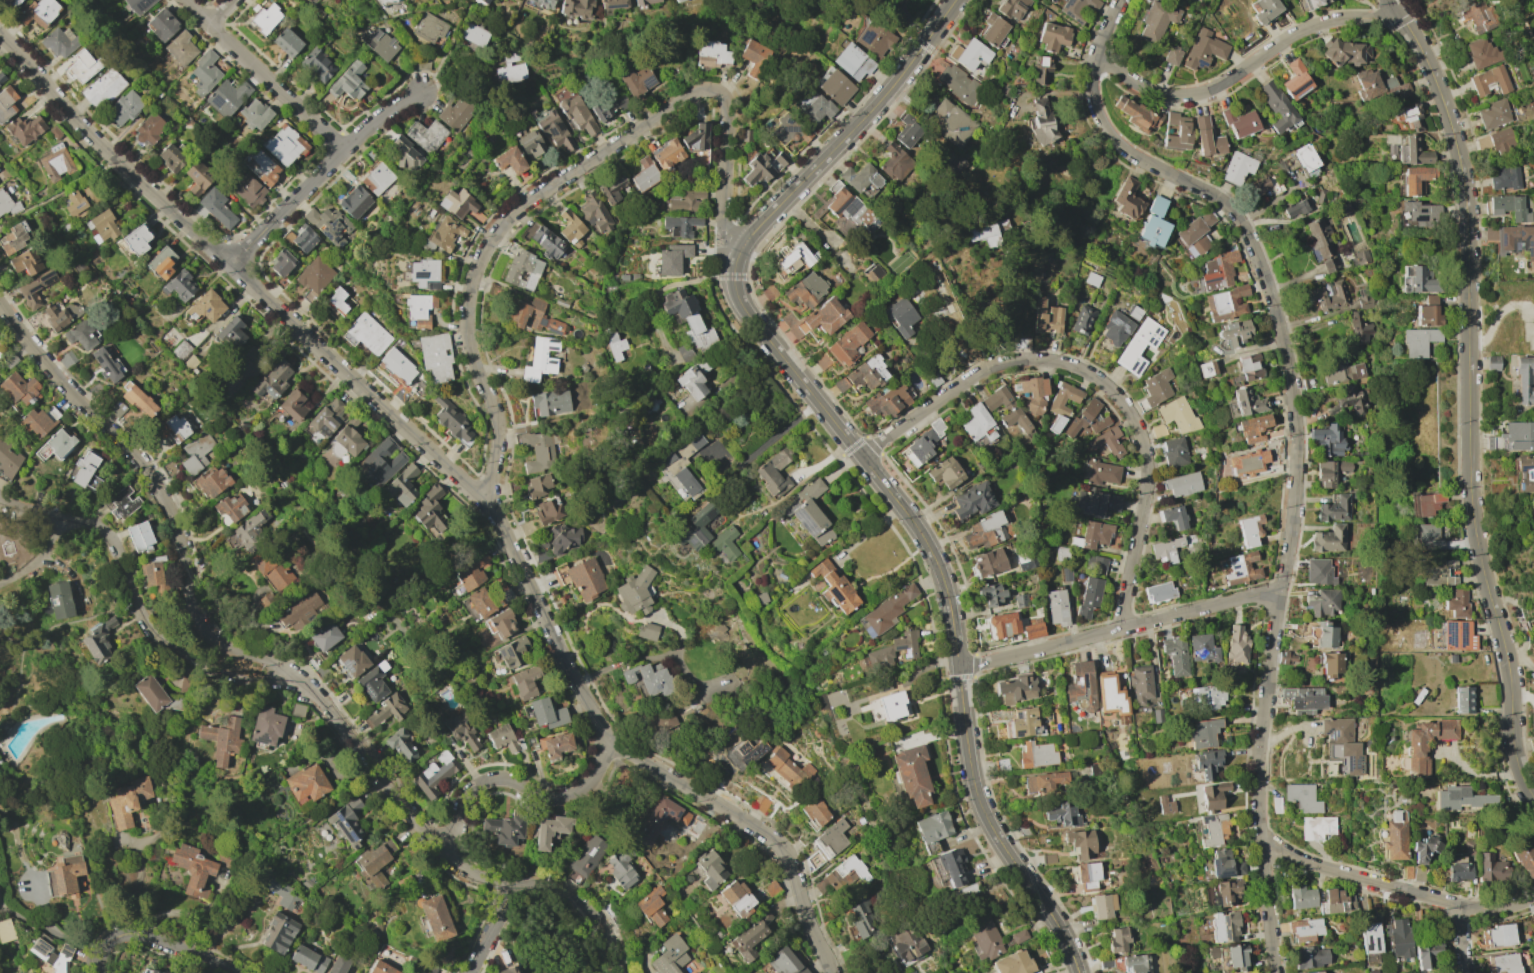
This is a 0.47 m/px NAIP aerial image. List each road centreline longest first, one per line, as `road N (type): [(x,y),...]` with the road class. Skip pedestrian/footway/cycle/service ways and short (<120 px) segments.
road 1 (residential): [(0,34),(115,159),(480,498),(609,742),(788,853),(833,972)]
road 2 (residential): [(1125,0),(1097,71),(1107,125),(1125,146),(1244,223),(1273,291),(1293,381),(1298,496),(1260,786),(1277,972)]
road 3 (tertiary): [(742,245),(733,271),(737,299),(934,561),(950,614),(979,807),(1063,937),(1077,972)]
road 4 (tertiary): [(1391,0),(1427,59),(1461,169),(1473,529),(1511,665),(1521,781),(1533,802)]
road 5 (residential): [(859,455),(961,384),(1011,362),(1057,362),(1097,377),(1126,402),(1147,450),(1121,631)]
road 6 (residential): [(0,304),(156,480),(180,528),(205,626),(313,691)]
road 7 (residential): [(480,498),(497,422),(467,334),(476,266),(522,205),(635,131)]
road 8 (residential): [(313,691),(439,849),(486,878),(582,904),(600,923),(618,972)]
road 9 (residential): [(0,498),(44,519),(107,533),(150,632),(190,662),(259,679),(300,679)]
road 10 (residential): [(957,668),(1282,595)]
road 11 (residential): [(1100,51),(1153,90),(1195,94),(1311,27),(1399,10)]
road 12 (tertiary): [(956,0),(896,83),(742,245)]
road 13 (residential): [(1264,840),(1321,870),(1458,907),(1533,897)]
road 14 (residential): [(231,267),(343,153),(423,94)]
road 15 (residential): [(439,849),(471,789),(512,780),(565,800),(591,784),(609,742)]
road 16 (residential): [(187,0),(343,153)]
road 17 (residential): [(700,90),(725,98),(723,222),(742,245)]
road 18 (residential): [(102,972),(106,945),(125,934),(232,972)]

